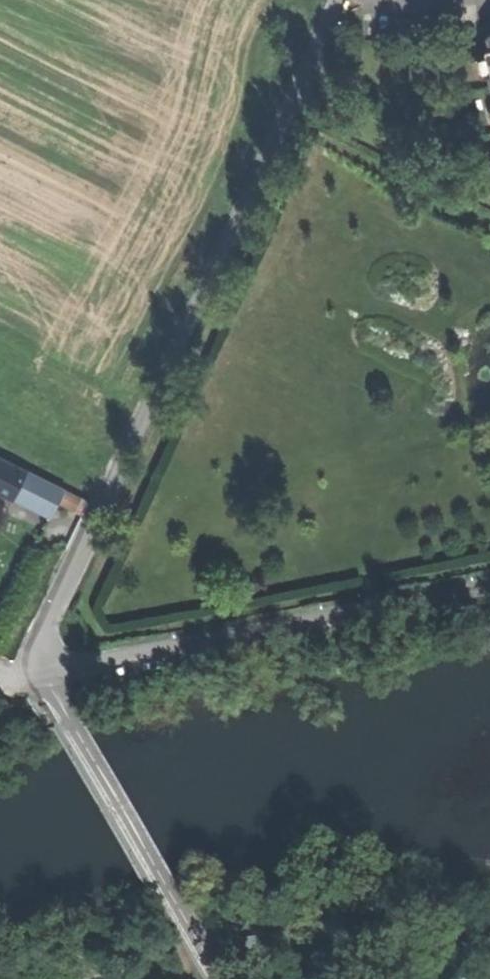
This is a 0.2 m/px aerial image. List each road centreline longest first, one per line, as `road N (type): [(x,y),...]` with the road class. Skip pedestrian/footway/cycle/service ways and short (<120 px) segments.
road 1 (unclassified): [(337,0),(44,633),(41,677)]
road 2 (unclassified): [(489,586),(41,677)]

